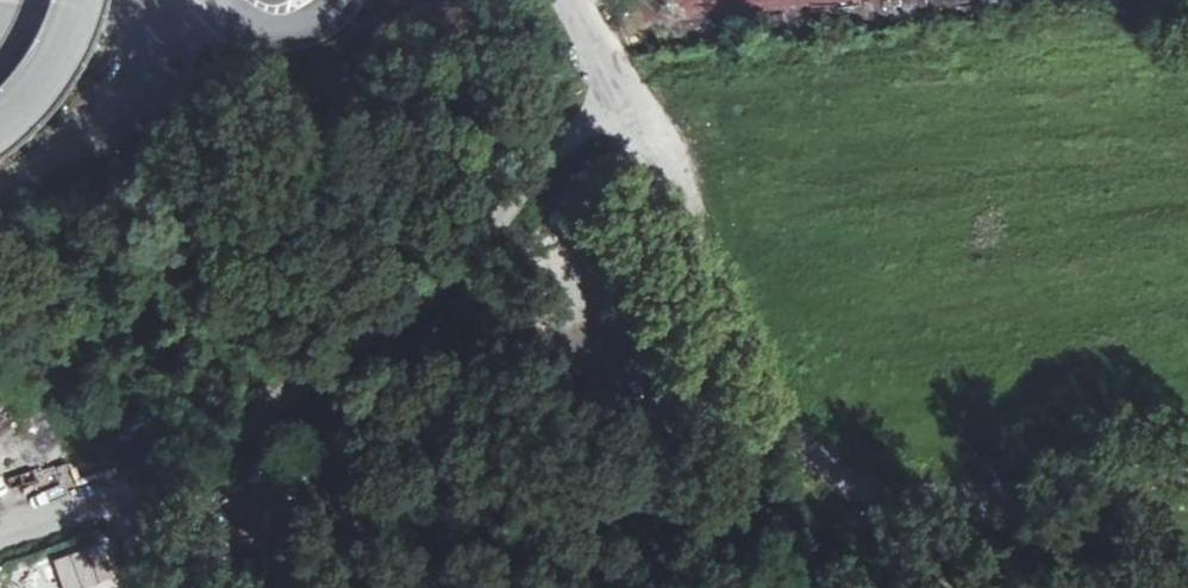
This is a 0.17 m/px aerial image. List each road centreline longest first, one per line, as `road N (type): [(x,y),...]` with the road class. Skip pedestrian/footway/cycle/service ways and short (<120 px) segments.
road 1 (unclassified): [(560,0),(760,379),(824,464),(877,492)]
road 2 (residential): [(877,492),(1009,494),(1187,465)]

